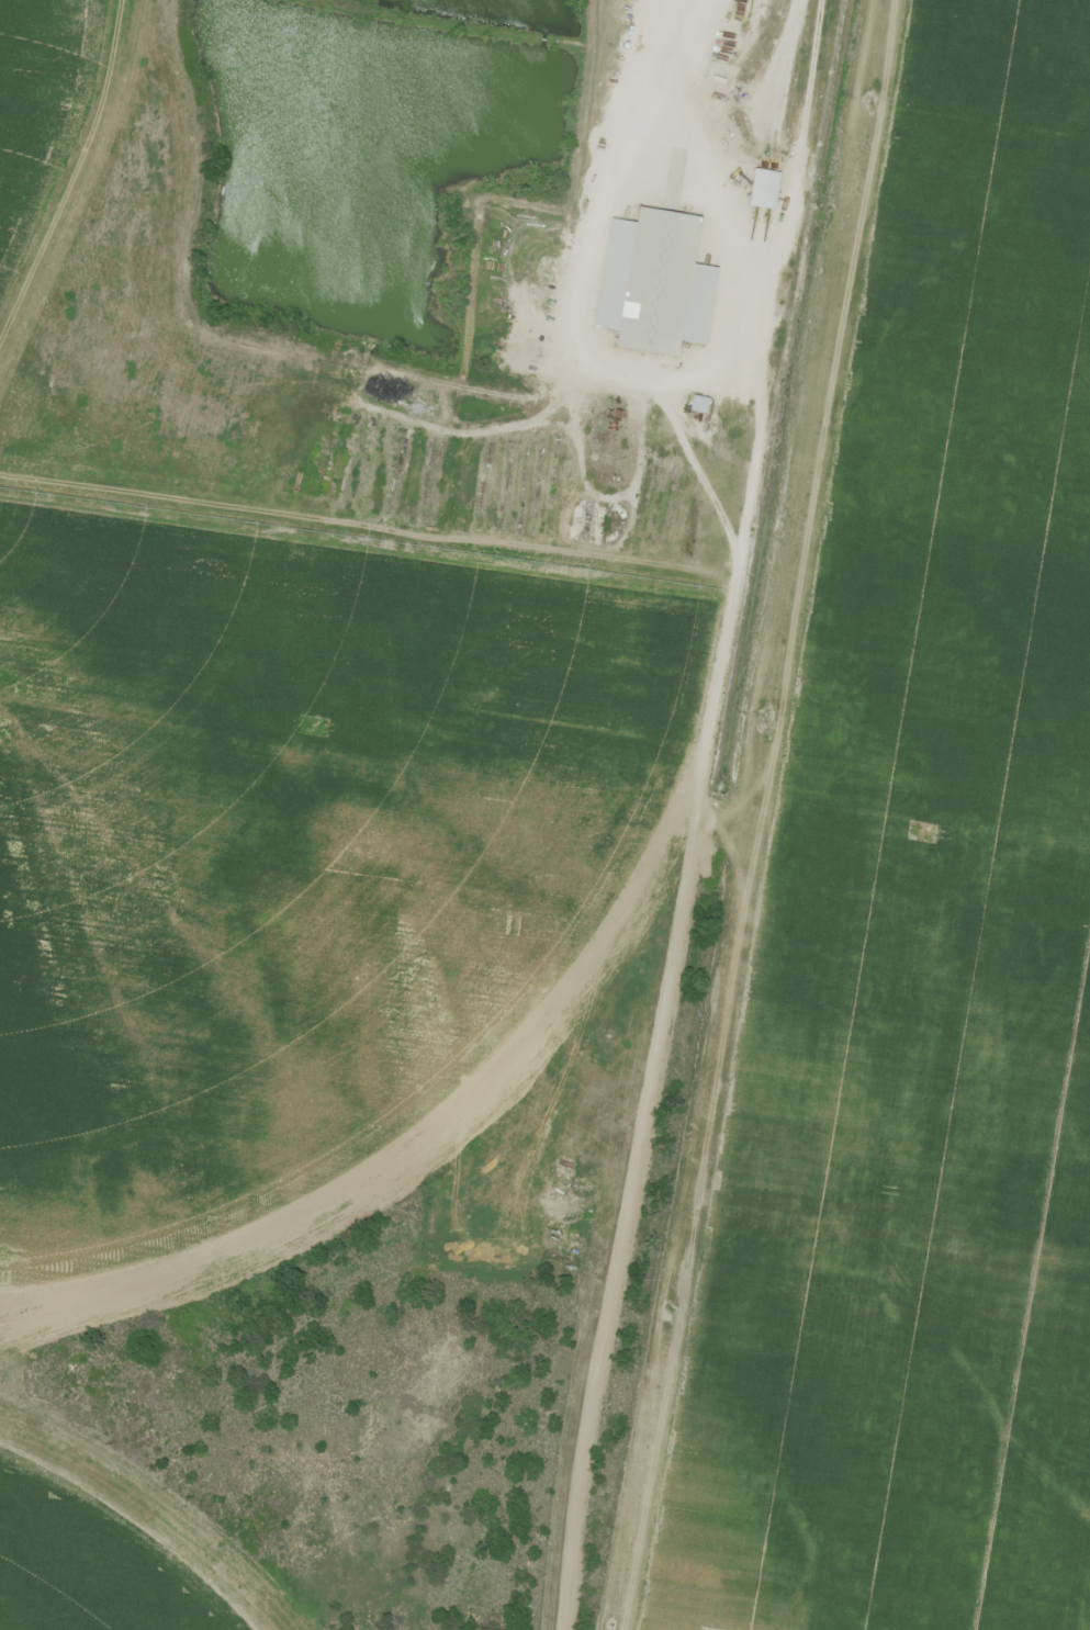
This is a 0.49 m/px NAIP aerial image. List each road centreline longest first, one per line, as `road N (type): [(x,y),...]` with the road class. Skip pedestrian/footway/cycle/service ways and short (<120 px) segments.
road 1 (residential): [(580,1629),(869,0)]

